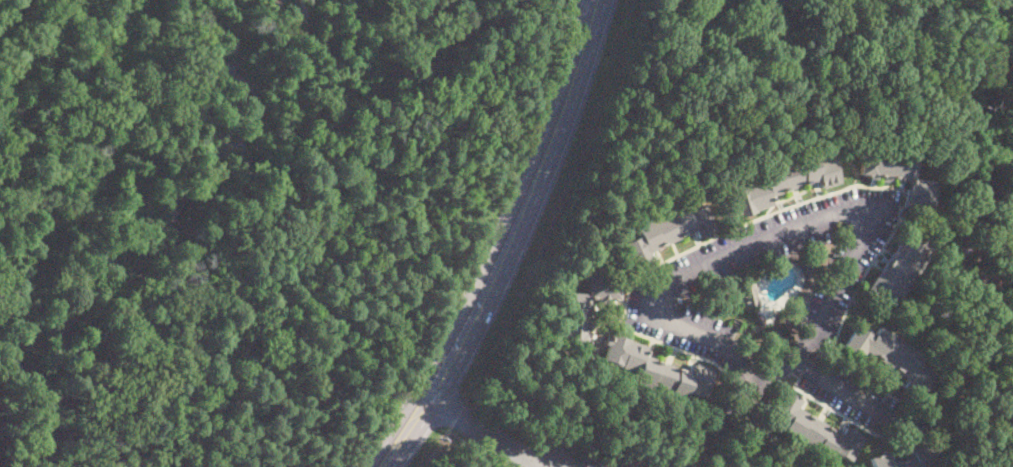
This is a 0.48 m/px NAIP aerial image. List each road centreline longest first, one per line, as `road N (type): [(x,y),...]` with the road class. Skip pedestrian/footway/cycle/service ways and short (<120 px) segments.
road 1 (residential): [(425,397),(519,460),(554,466),(684,455),(753,397),(764,387),(806,348),(865,232),(855,216),(826,215),(678,278),(662,300),(673,321),(710,340),(764,387)]
road 2 (primary): [(598,0),(542,166),(448,358),(382,466)]

